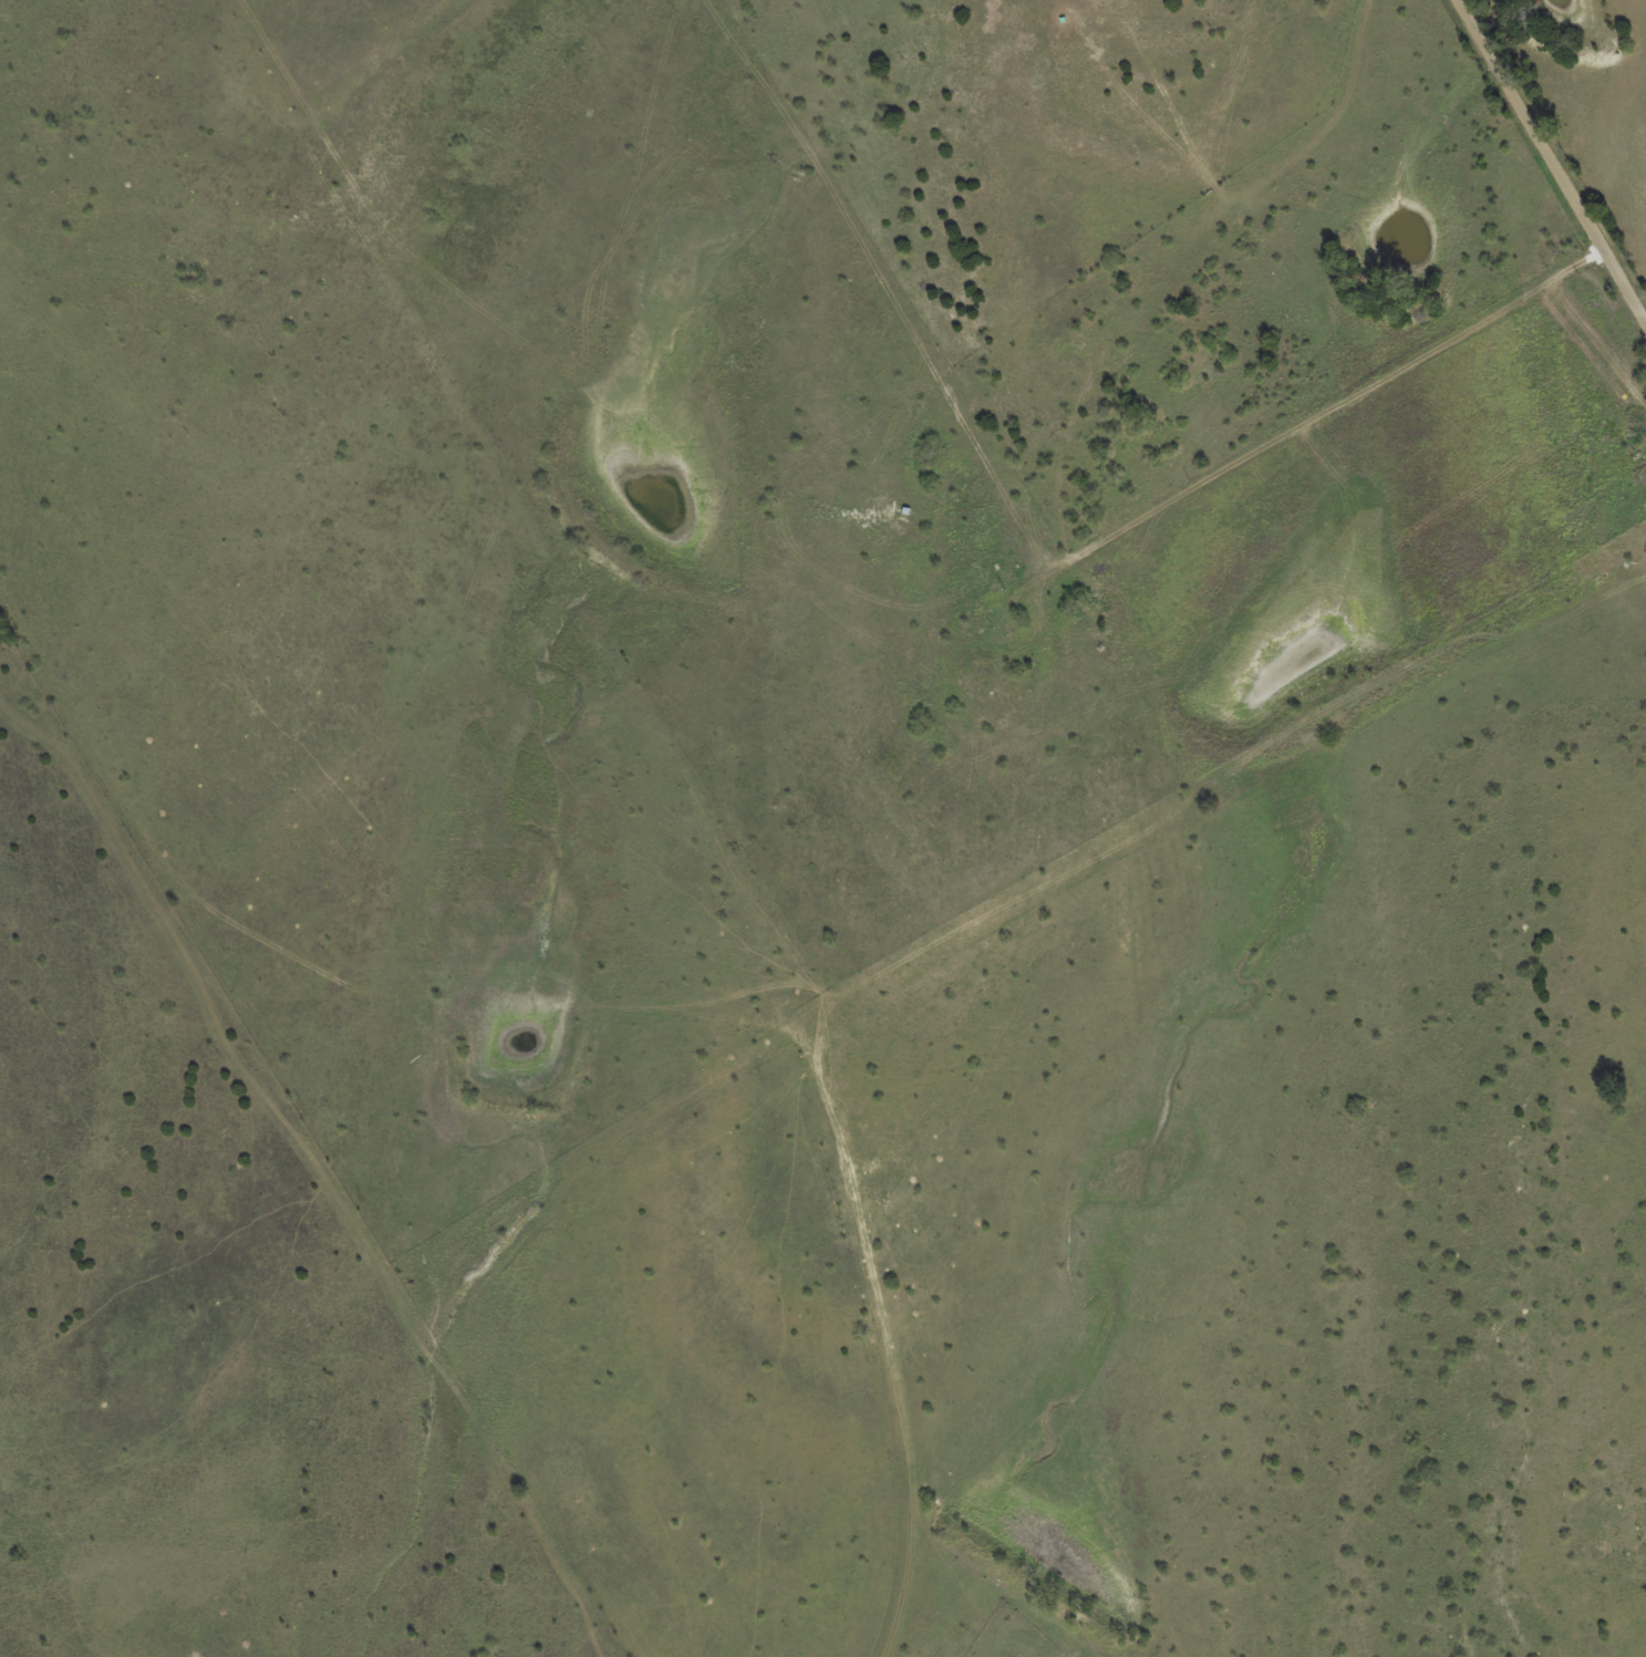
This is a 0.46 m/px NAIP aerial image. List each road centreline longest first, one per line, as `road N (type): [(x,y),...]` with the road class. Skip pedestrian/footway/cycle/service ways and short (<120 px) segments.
road 1 (residential): [(1645,327),(1453,0)]

